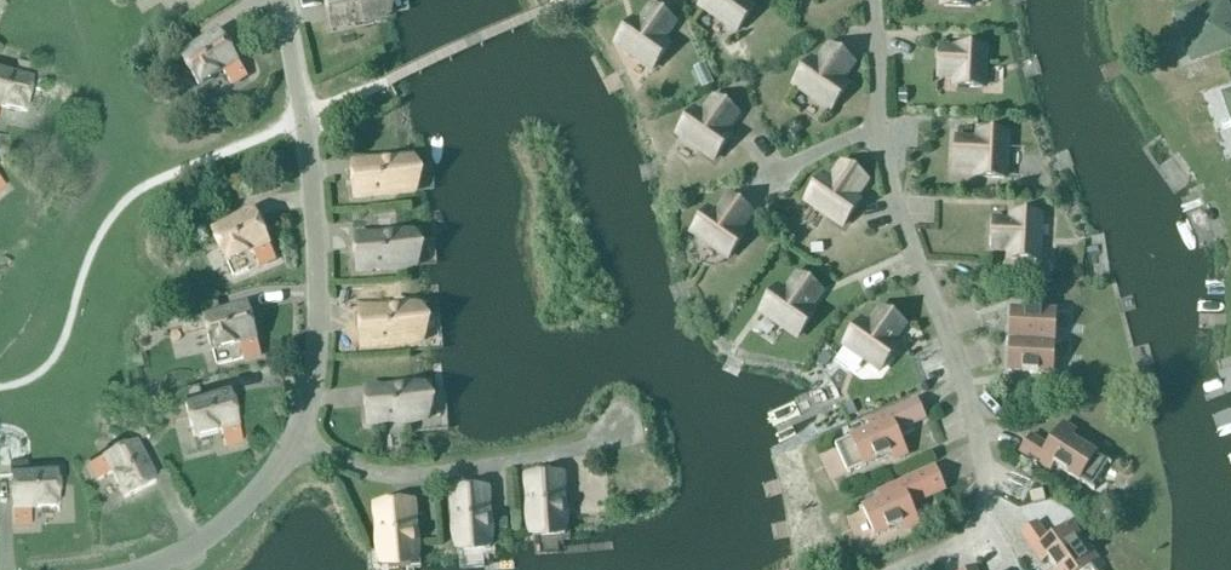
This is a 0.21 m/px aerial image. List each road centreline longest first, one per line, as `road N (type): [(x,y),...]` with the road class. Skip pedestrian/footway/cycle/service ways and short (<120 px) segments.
road 1 (residential): [(891,569),(953,542),(984,511),(989,465),(953,333),(899,202),(886,141)]
road 2 (residential): [(299,440),(313,392),(318,254),(306,118),(278,0)]
road 3 (residential): [(299,440),(409,474),(620,435)]
road 4 (residential): [(133,569),(226,517),(299,440)]
road 5 (residential): [(886,141),(875,0)]

